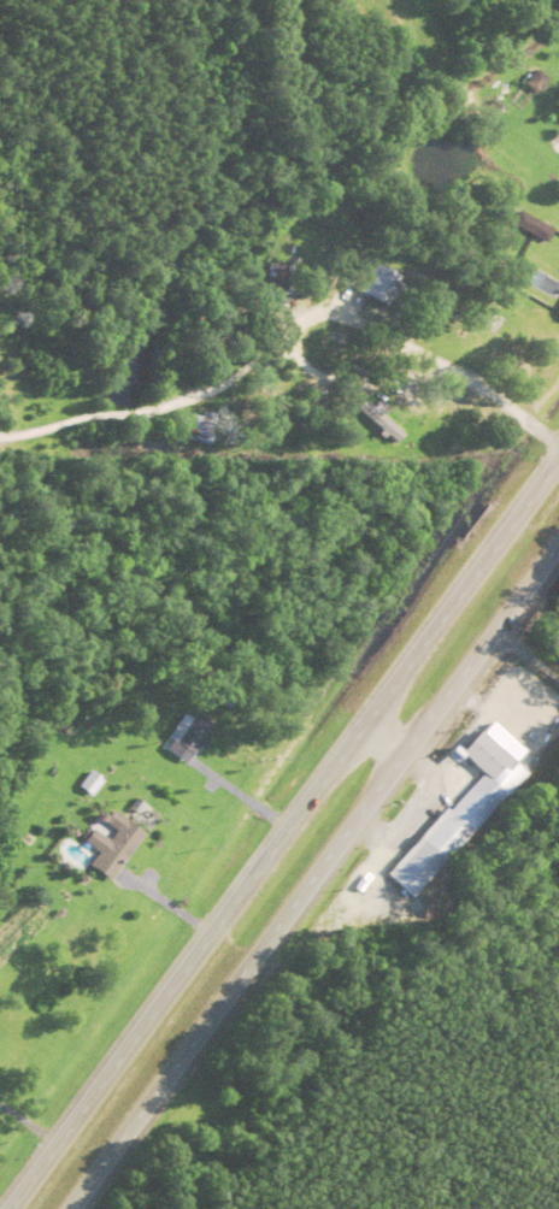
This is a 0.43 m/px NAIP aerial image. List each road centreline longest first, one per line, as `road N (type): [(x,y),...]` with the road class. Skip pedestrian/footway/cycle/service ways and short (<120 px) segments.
road 1 (primary): [(558,452),(6,1208)]
road 2 (primary): [(66,1208),(558,537)]
road 3 (residential): [(277,342),(341,381),(436,375),(453,366)]

